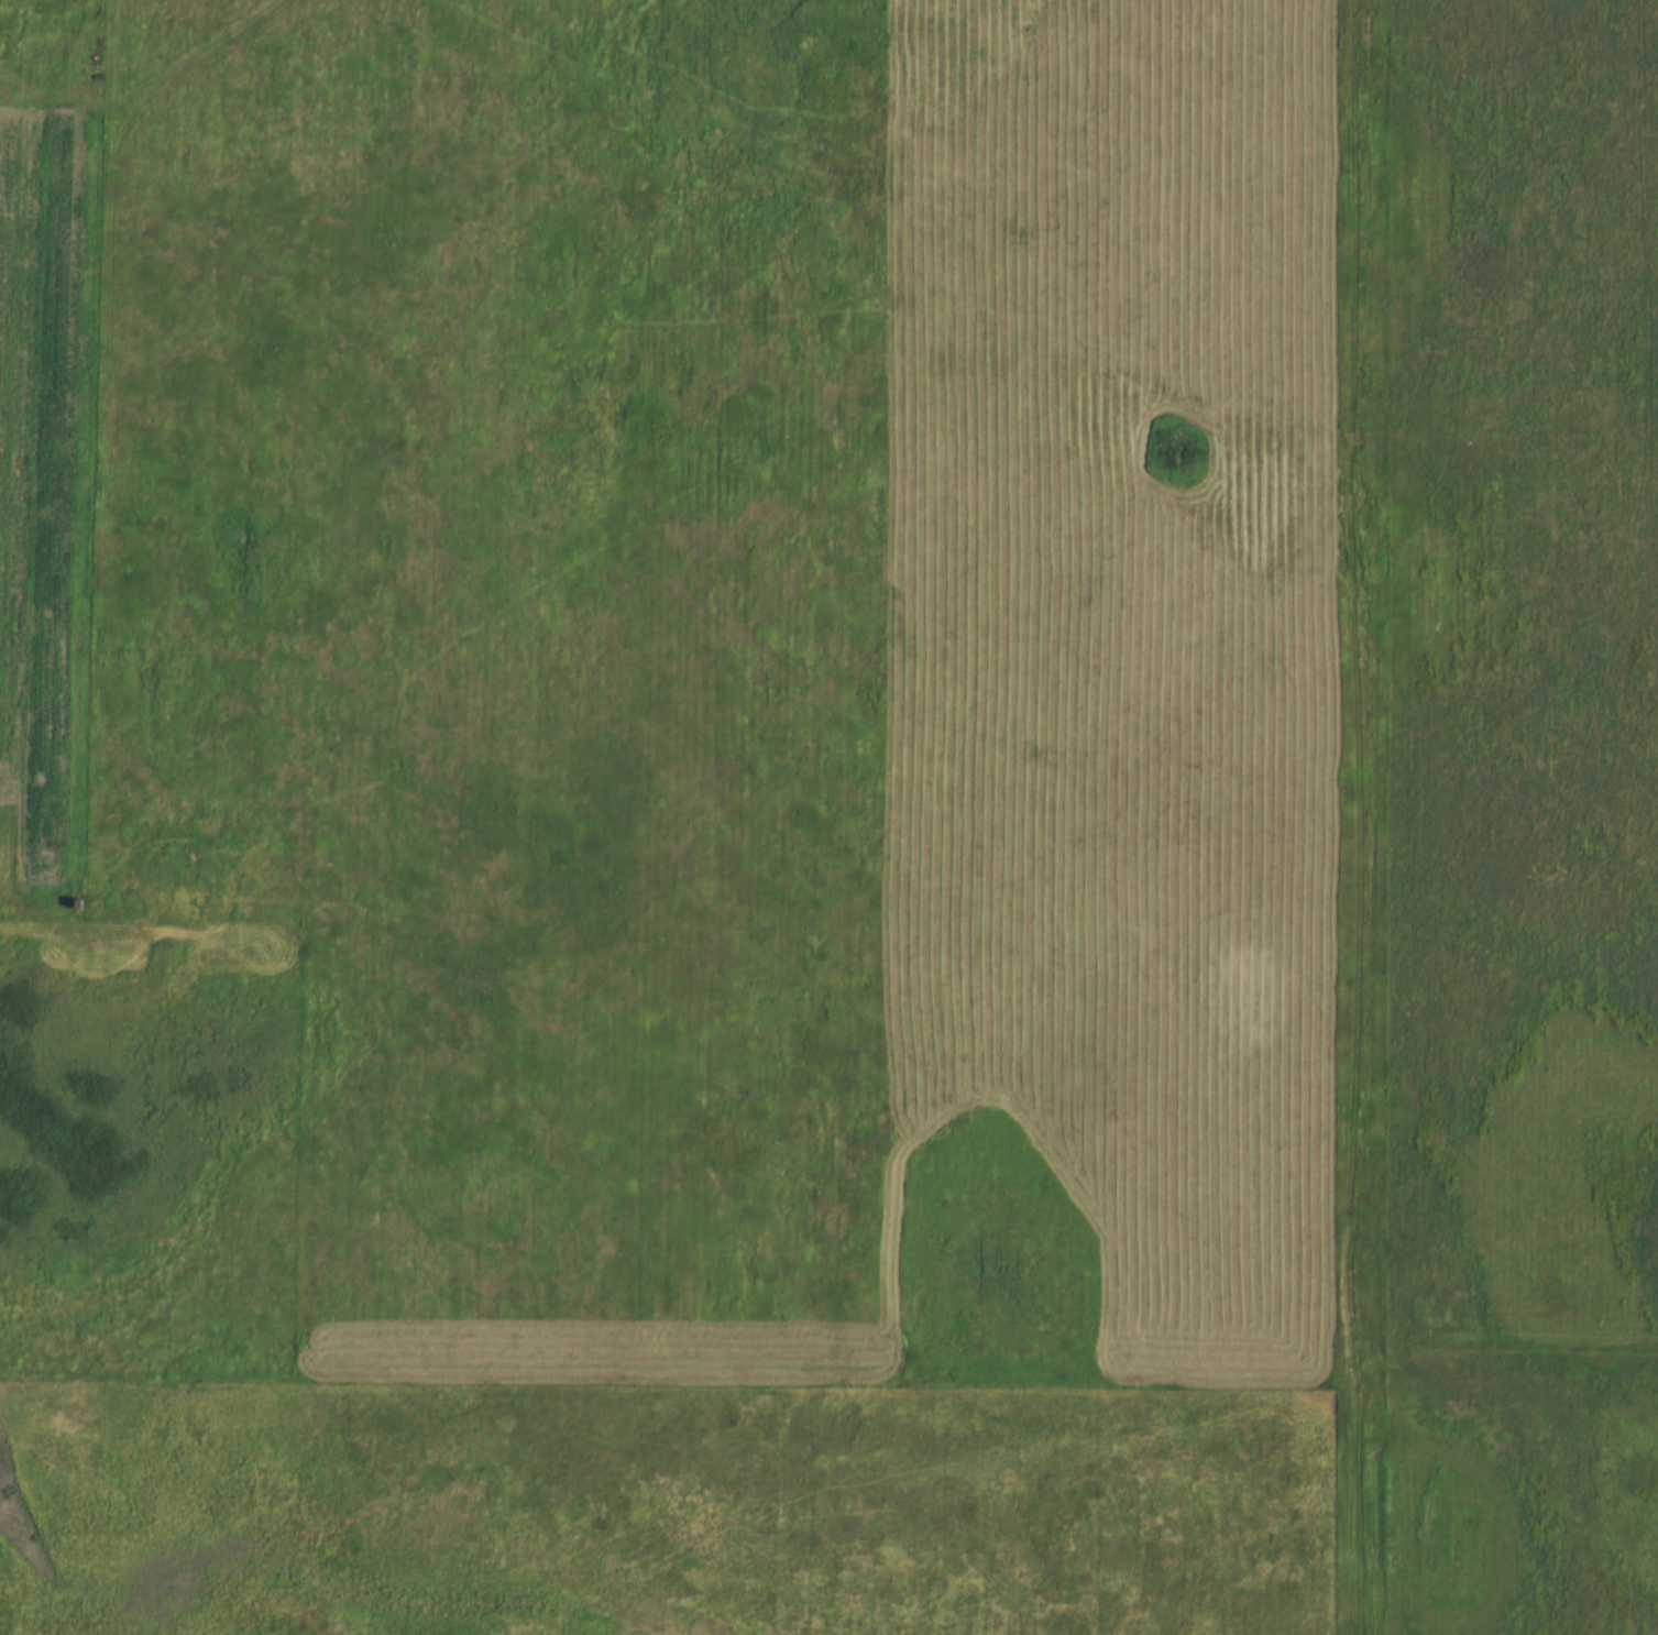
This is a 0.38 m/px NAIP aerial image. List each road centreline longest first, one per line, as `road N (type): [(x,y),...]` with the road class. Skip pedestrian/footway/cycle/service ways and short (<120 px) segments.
road 1 (track): [(1343,1634),(1370,0)]

